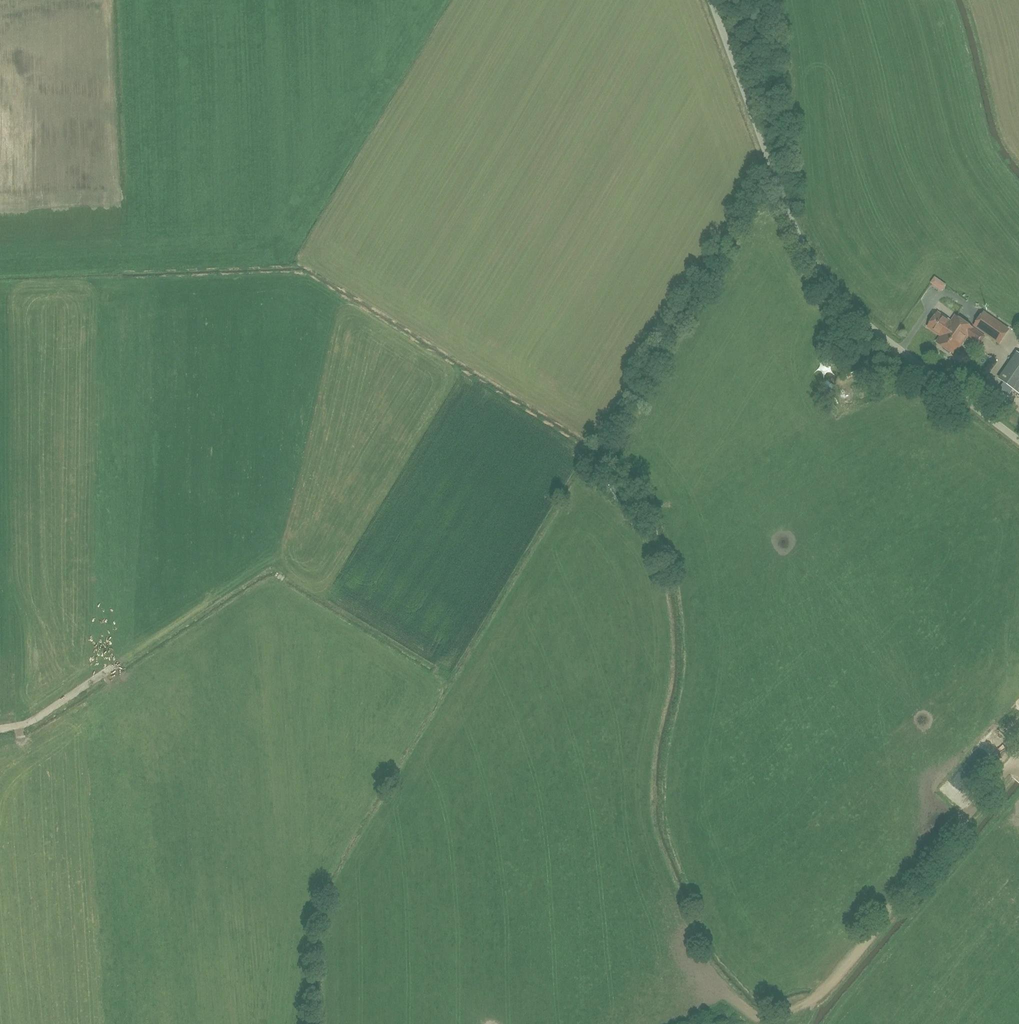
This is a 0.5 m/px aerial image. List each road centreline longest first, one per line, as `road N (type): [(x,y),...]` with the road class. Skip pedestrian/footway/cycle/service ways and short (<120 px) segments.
road 1 (unclassified): [(1018,441),(875,330),(821,271),(786,204),(710,0)]
road 2 (track): [(767,1023),(833,981),(1018,757)]

